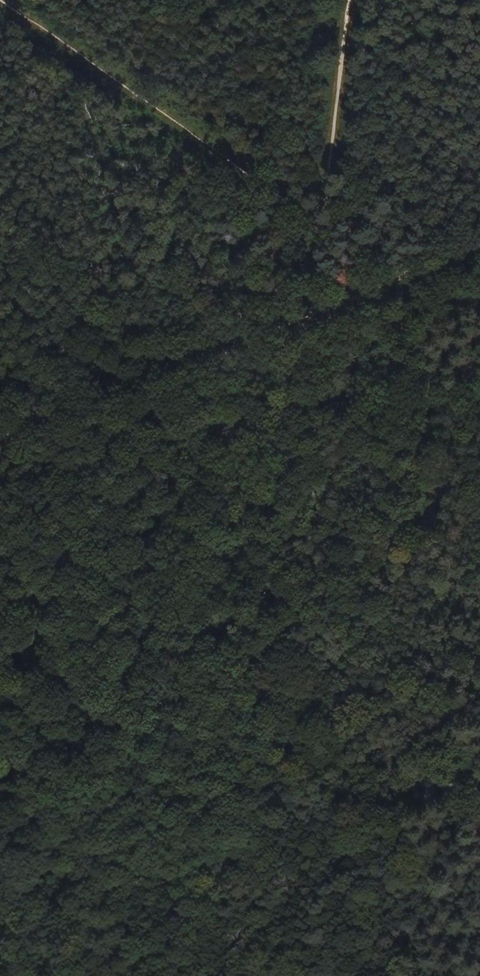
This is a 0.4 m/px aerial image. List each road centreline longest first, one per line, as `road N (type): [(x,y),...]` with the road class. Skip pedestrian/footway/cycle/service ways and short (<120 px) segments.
road 1 (track): [(0,437),(479,248)]

